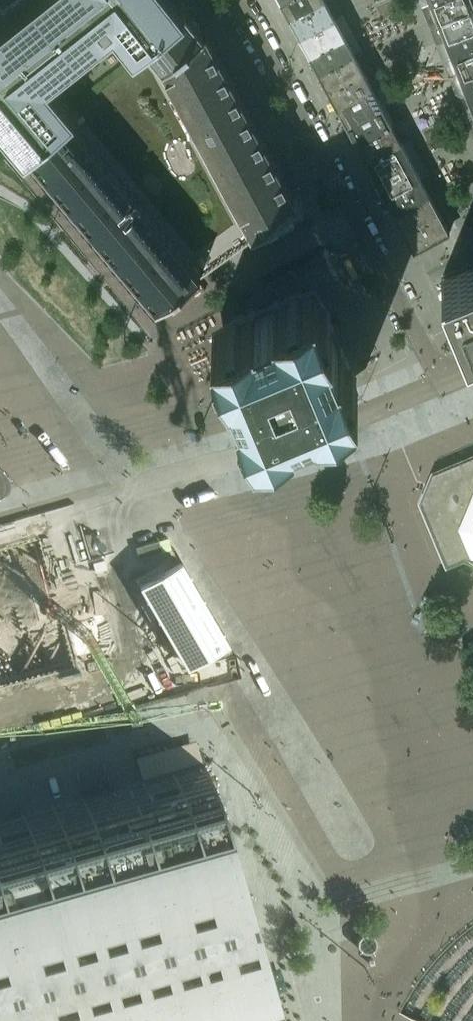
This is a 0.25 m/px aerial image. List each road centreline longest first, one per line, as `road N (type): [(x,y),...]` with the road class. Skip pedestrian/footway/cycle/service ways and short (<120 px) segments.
road 1 (residential): [(352,215),(236,0)]
road 2 (residential): [(443,380),(352,215)]
road 3 (residential): [(352,215),(243,273)]

